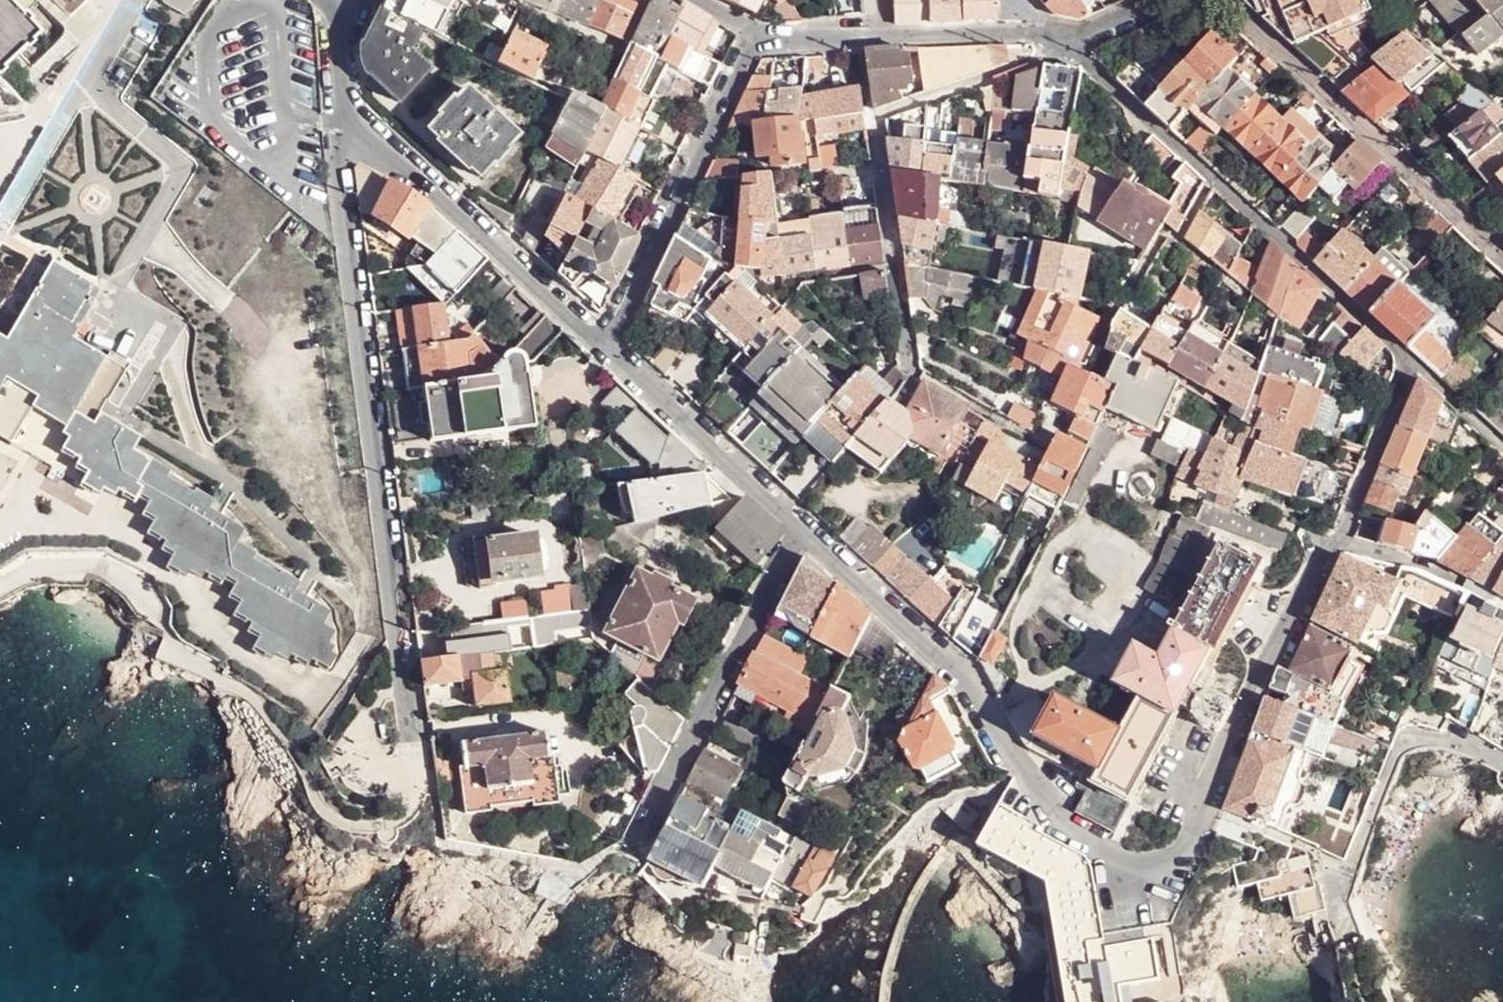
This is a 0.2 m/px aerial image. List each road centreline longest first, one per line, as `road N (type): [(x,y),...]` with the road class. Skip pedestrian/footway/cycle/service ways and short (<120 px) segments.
road 1 (residential): [(340,127),(338,186),(413,744)]
road 2 (residential): [(799,527),(954,669),(1056,810),(1091,842),(1139,862),(1174,861),(1193,845),(1208,809)]
road 3 (residential): [(1492,246),(1222,0)]
road 4 (residential): [(799,527),(637,842)]
road 5 (residential): [(340,127),(391,154),(608,351)]
road 6 (residential): [(608,351),(758,40)]
road 7 (residential): [(1351,941),(1340,890),(1402,748),(1437,739),(1502,765)]
road 8 (residential): [(1167,0),(1084,36),(888,36)]
road 9 (residential): [(608,351),(799,527)]
road 10 (residential): [(888,36),(758,40)]
road 11 (residential): [(1337,539),(1459,581)]
road 12 (residential): [(1414,362),(1502,447)]

